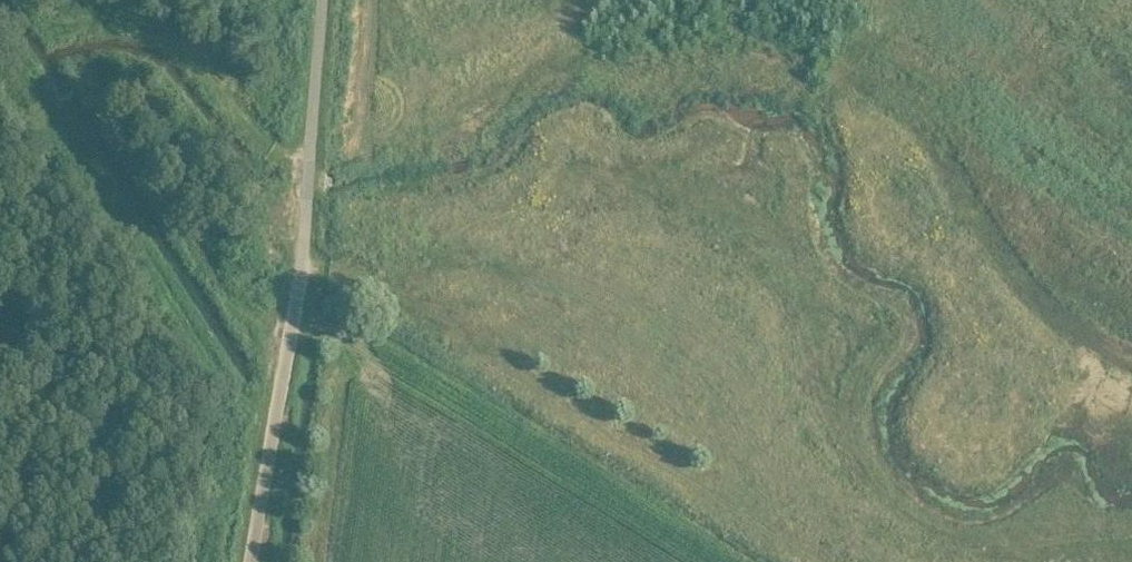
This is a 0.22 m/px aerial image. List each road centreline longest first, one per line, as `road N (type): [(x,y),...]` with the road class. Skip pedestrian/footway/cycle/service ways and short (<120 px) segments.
road 1 (unclassified): [(257,561),(311,157)]
road 2 (unclassified): [(325,0),(311,157)]

